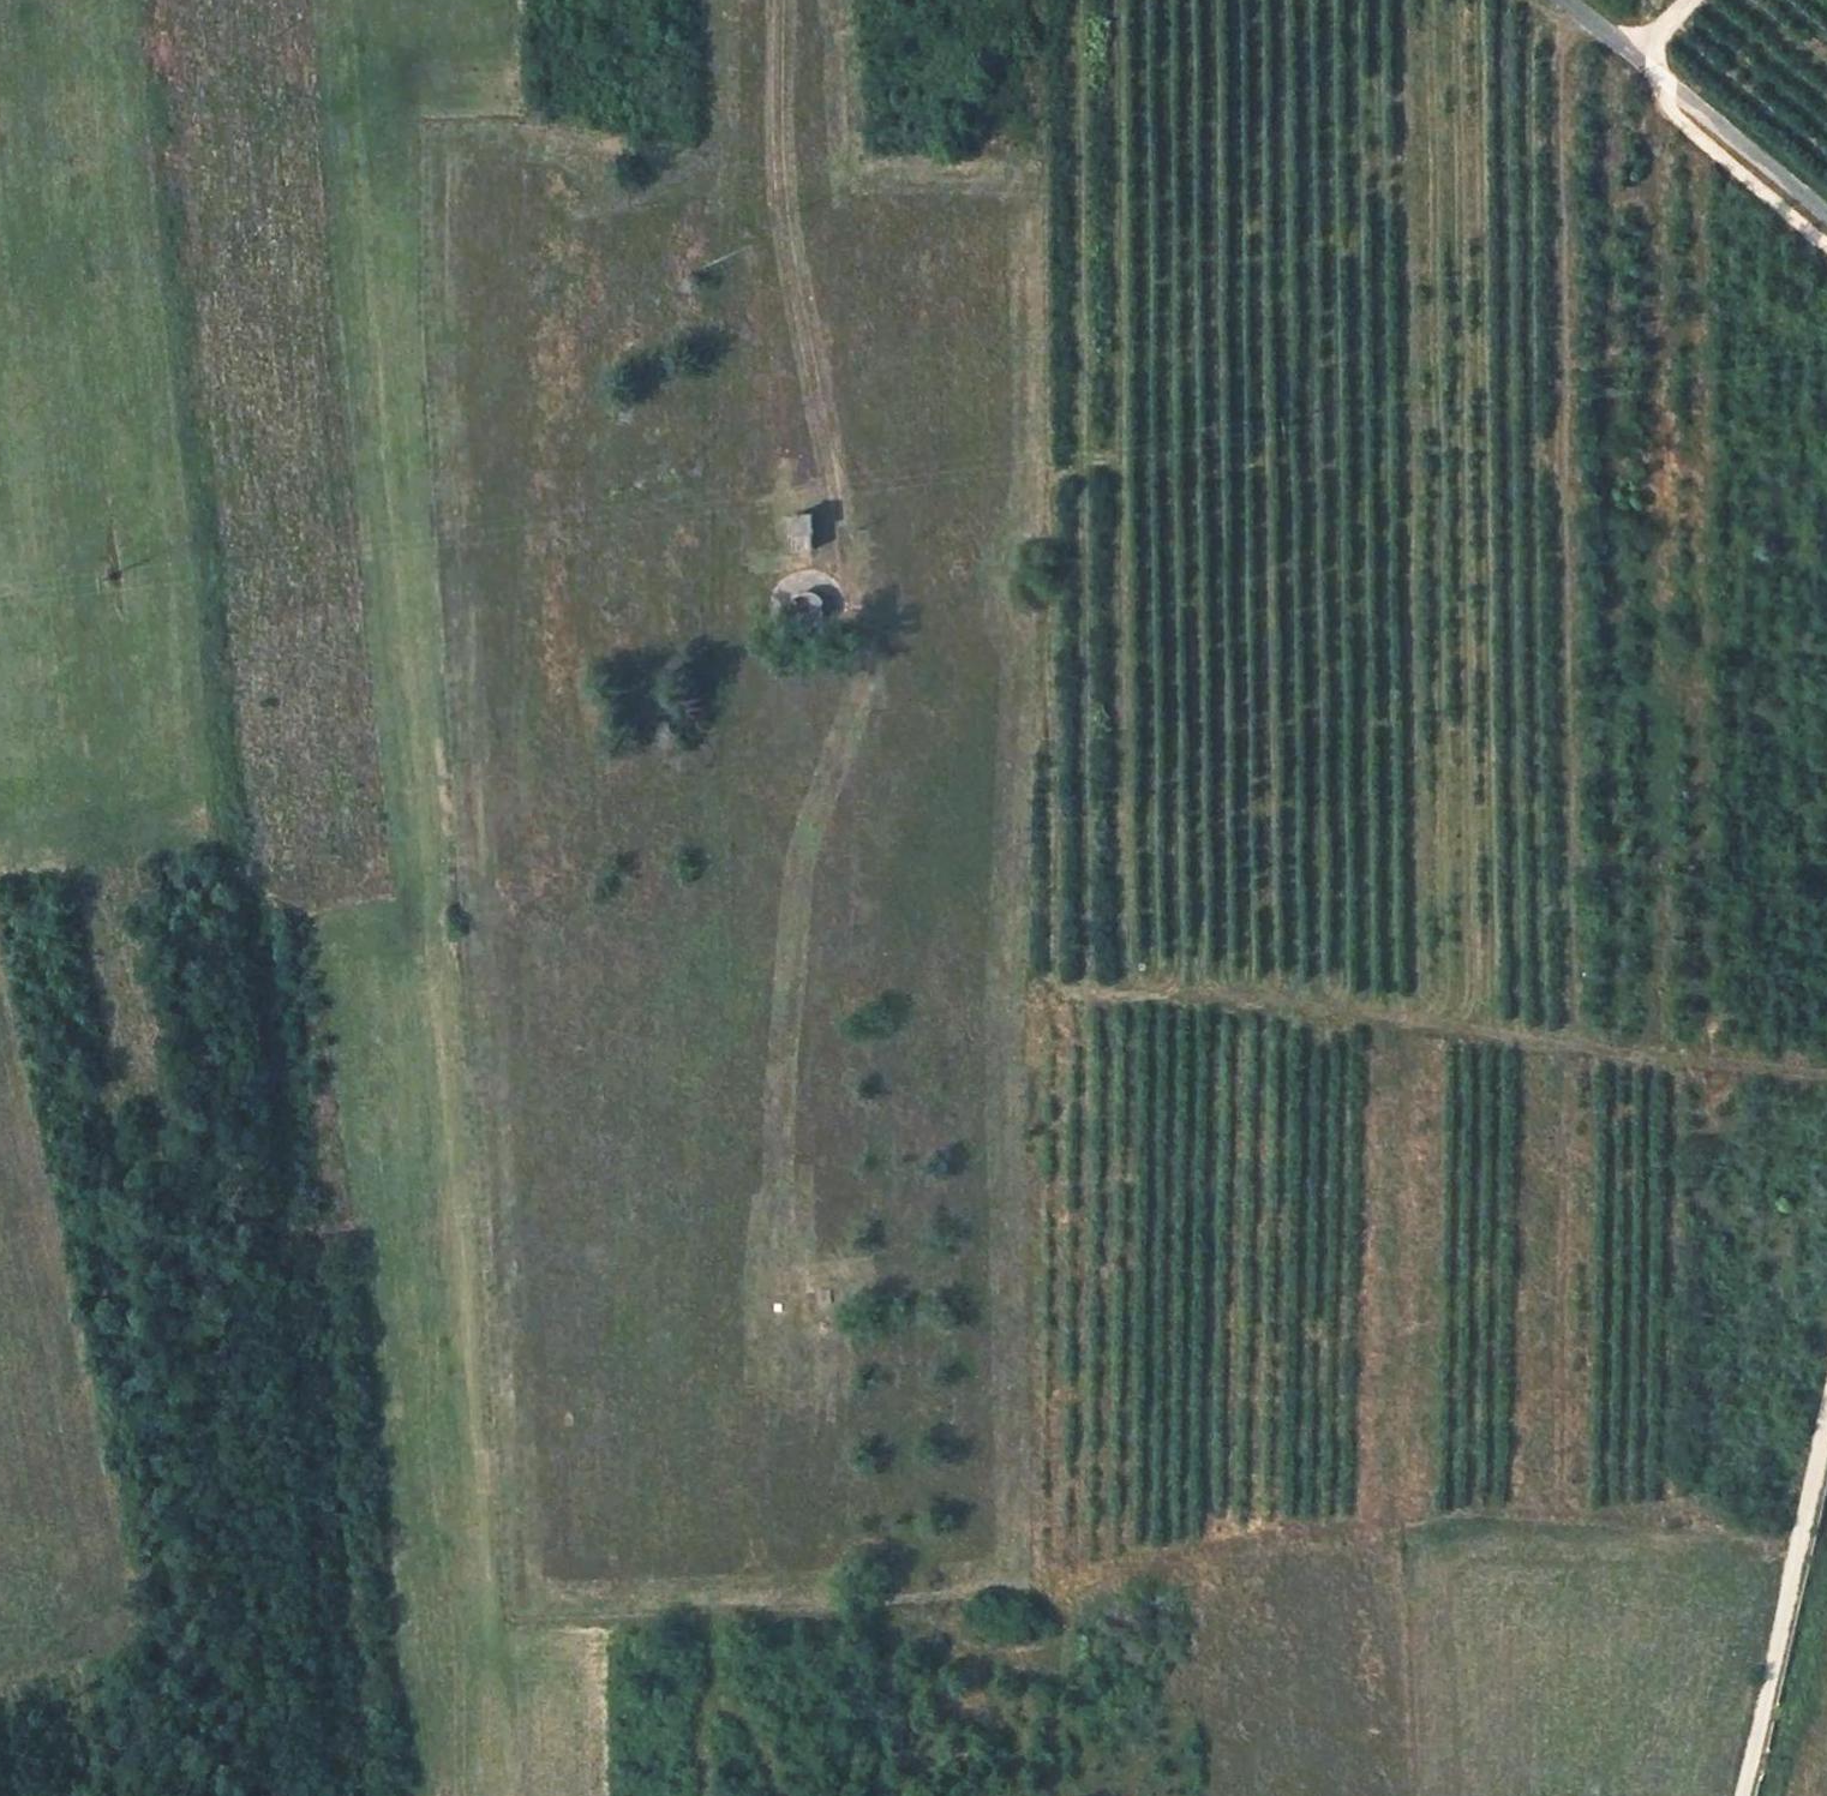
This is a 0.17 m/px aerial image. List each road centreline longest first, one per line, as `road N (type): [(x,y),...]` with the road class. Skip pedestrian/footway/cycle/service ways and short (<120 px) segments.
road 1 (unclassified): [(1826,214),(1570,0)]

